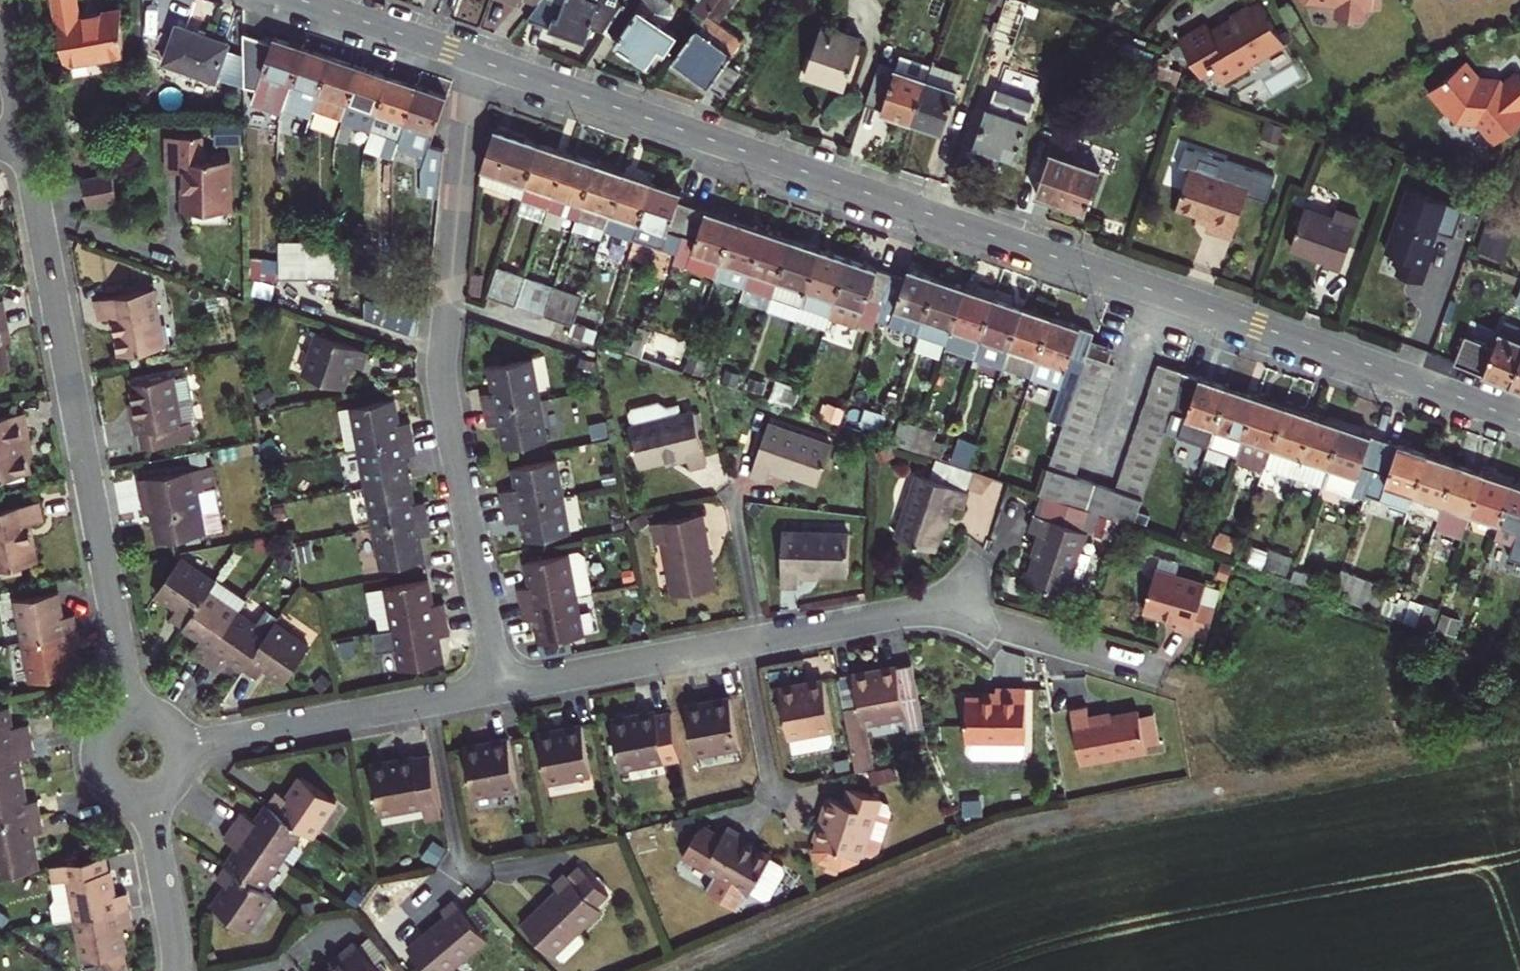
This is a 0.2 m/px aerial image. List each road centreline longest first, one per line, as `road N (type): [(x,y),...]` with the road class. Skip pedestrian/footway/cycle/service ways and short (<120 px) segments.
road 1 (residential): [(474,59),(1519,419)]
road 2 (residential): [(502,687),(443,373),(474,59)]
road 3 (residential): [(24,142),(131,713)]
road 4 (residential): [(180,748),(429,701)]
road 5 (residential): [(502,687),(739,642)]
road 6 (residential): [(949,610),(1155,671)]
road 7 (residential): [(759,638),(949,610)]
road 8 (residential): [(304,0),(474,59)]
road 9 (residential): [(147,798),(173,970)]
road 10 (residential): [(461,864),(429,701)]
road 11 (residential): [(739,642),(768,793)]
road 12 (residential): [(759,638),(733,496)]
road 13 (residential): [(131,713),(101,734),(97,770),(111,789),(147,798)]
road 14 (residential): [(0,13),(24,142)]

